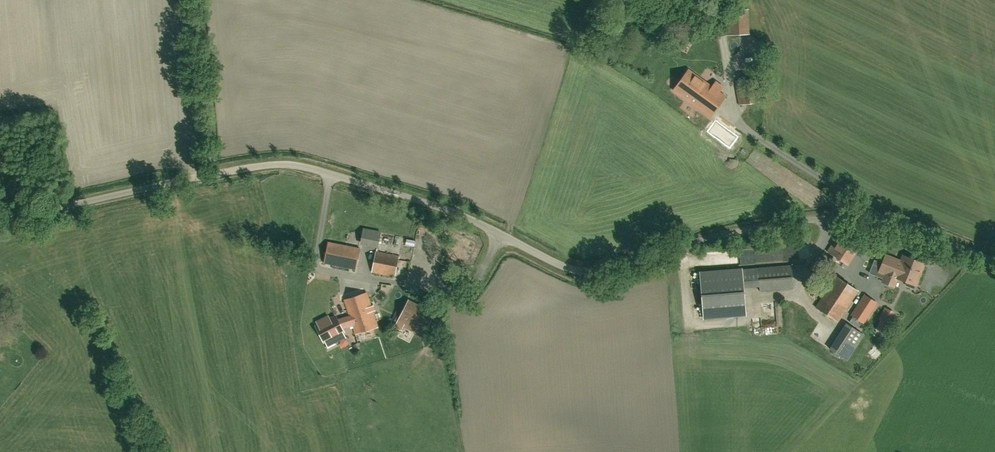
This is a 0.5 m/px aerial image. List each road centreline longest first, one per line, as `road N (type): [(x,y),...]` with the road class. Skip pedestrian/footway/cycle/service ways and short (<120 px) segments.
road 1 (unclassified): [(994,262),(861,214),(774,222),(580,273),(466,218),(286,165),(135,190),(0,224)]

